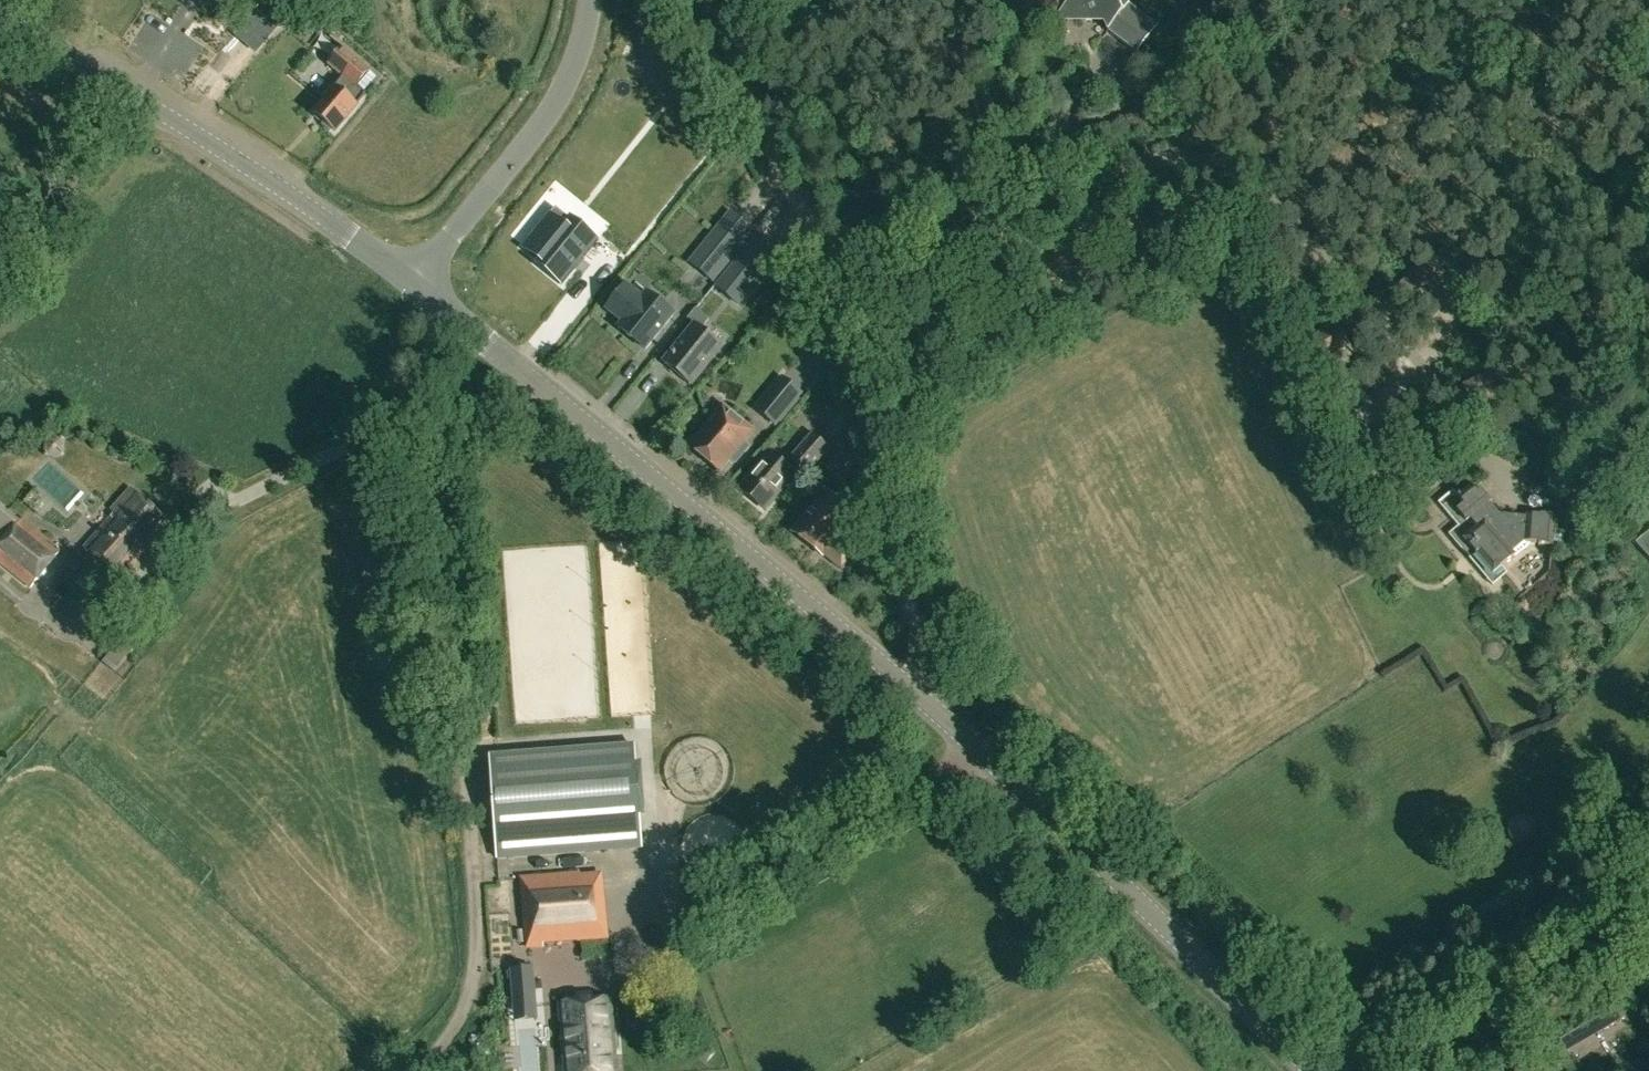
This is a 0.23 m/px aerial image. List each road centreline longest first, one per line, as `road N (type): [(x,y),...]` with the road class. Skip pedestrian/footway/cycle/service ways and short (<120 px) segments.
road 1 (tertiary): [(1307,1070),(975,748),(415,286)]
road 2 (track): [(921,701),(914,616),(820,274),(769,139),(699,0)]
road 3 (track): [(412,1070),(452,1027),(469,991),(478,928),(426,402)]
road 4 (tertiary): [(415,286),(247,166),(0,14)]
road 5 (unclassified): [(415,286),(555,103),(581,49),(591,0)]

